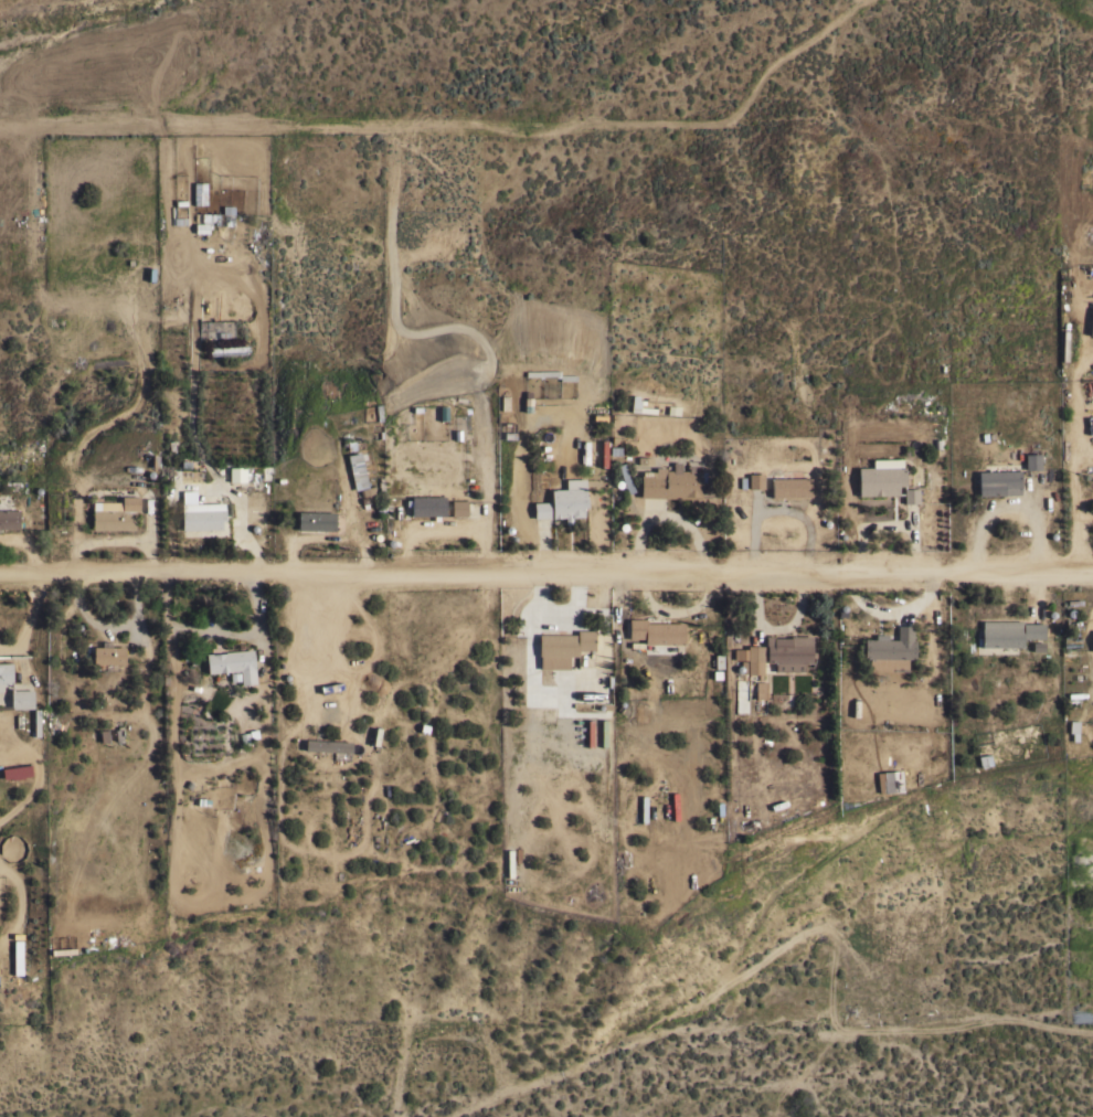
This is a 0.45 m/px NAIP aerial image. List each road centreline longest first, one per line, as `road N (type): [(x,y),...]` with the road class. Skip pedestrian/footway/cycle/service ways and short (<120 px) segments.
road 1 (residential): [(1092,584),(0,575)]

